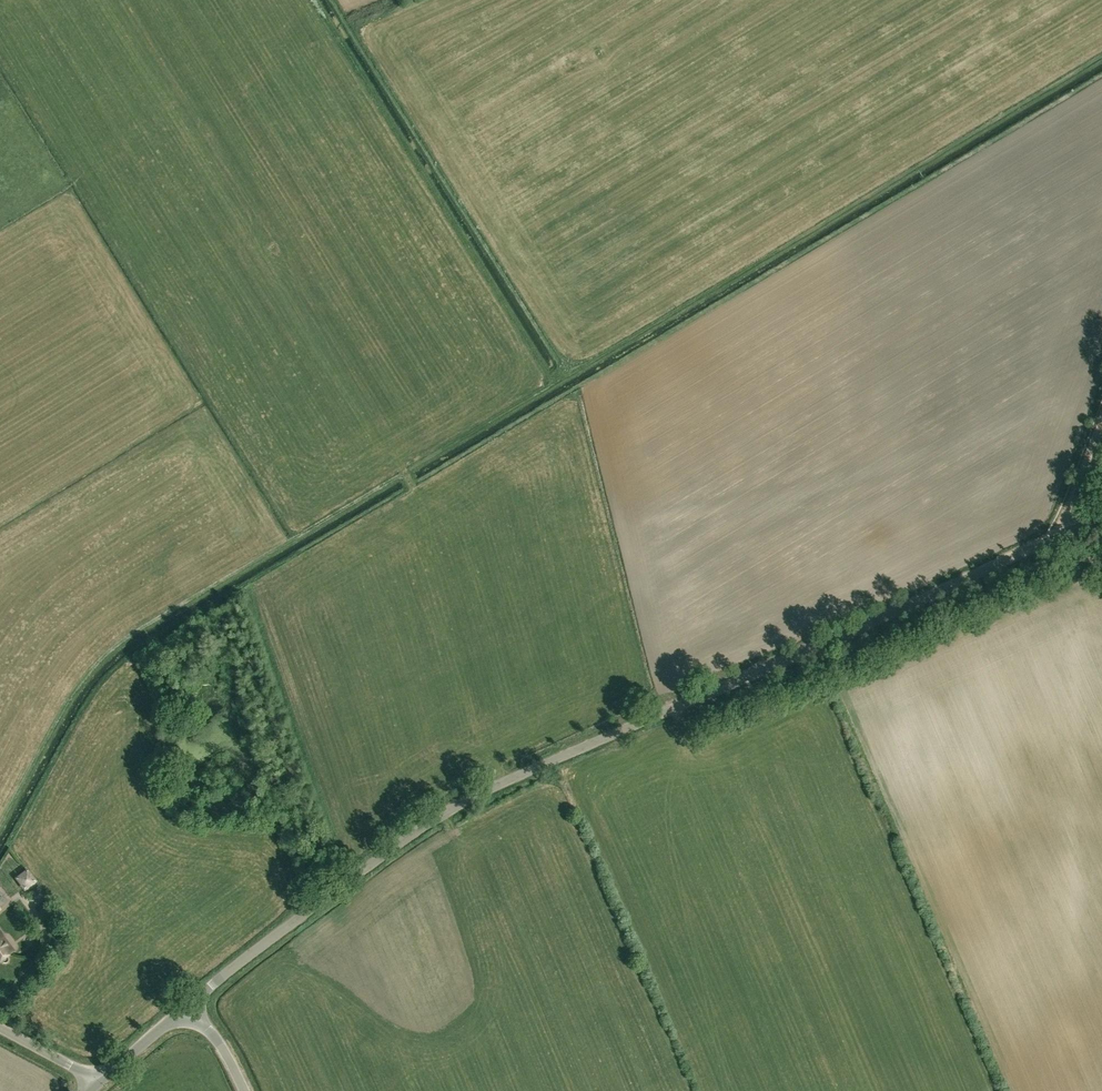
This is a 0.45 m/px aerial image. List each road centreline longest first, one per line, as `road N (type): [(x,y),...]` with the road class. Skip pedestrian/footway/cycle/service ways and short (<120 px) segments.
road 1 (unclassified): [(189,1006),(365,869),(465,802),(1101,518)]
road 2 (track): [(1101,414),(1062,534)]

